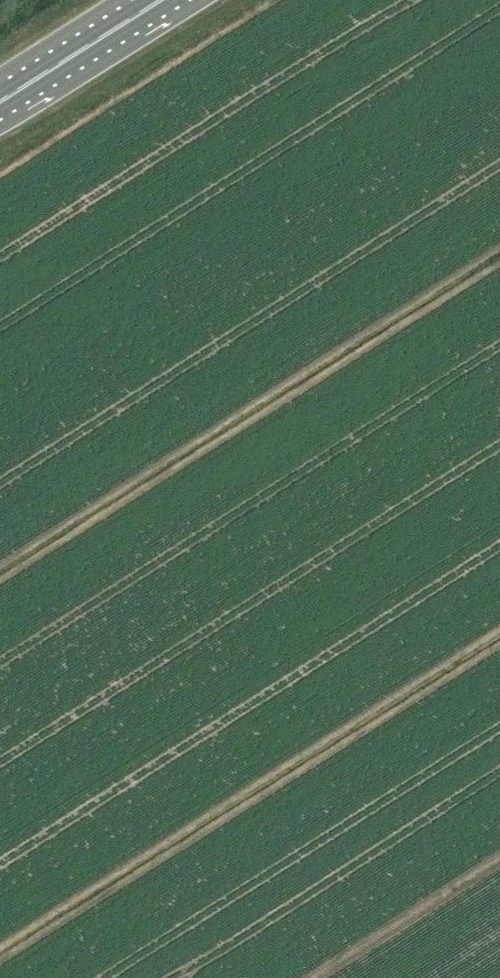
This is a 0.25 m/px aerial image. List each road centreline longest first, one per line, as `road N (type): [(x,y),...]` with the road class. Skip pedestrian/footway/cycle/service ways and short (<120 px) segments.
road 1 (trunk): [(0,101),(139,13)]

